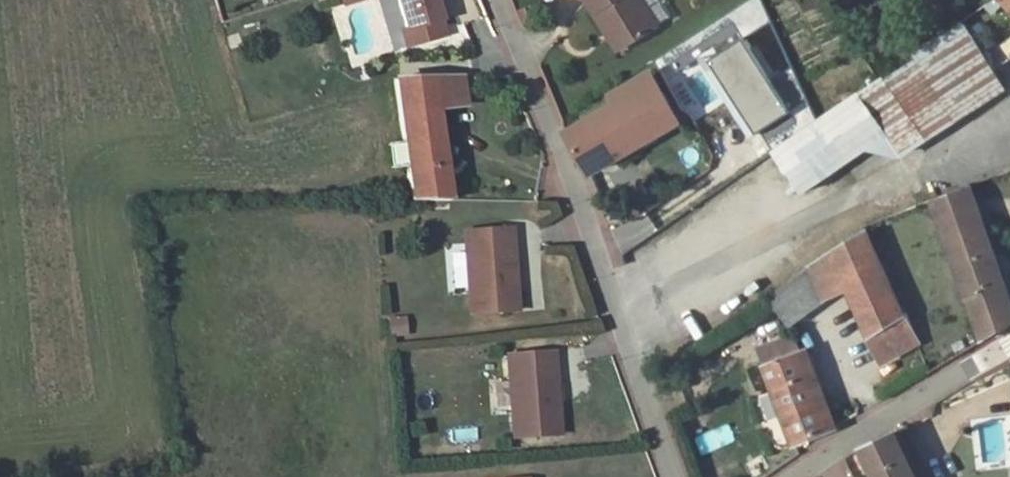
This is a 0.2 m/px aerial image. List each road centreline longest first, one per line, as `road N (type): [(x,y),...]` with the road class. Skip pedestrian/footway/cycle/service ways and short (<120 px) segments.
road 1 (residential): [(1009,127),(619,312)]
road 2 (unclassified): [(619,312),(500,0)]
road 3 (unclassified): [(774,476),(1009,331)]
road 4 (unclassified): [(670,476),(619,312)]

